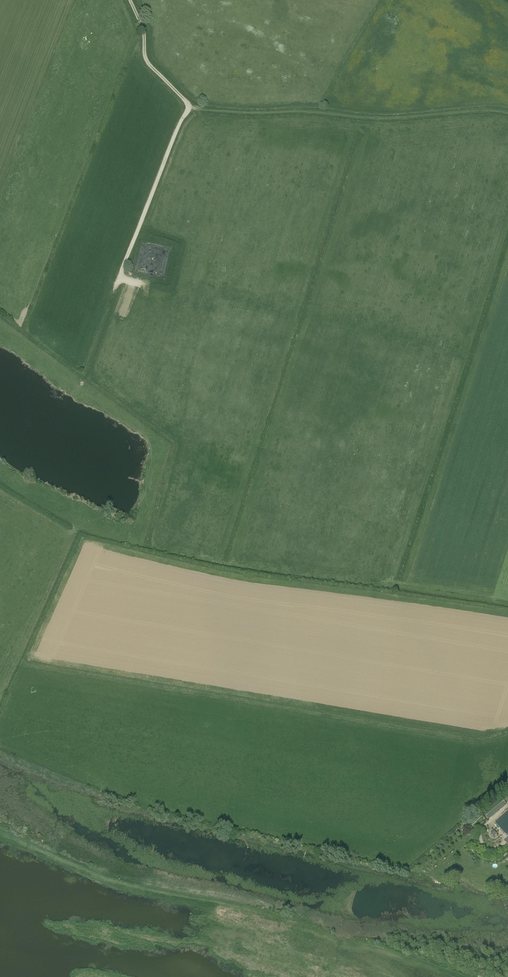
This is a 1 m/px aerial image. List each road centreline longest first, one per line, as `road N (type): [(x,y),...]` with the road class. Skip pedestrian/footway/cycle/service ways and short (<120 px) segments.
road 1 (track): [(507,108),(190,105)]
road 2 (track): [(190,105),(86,360)]
road 3 (track): [(131,0),(148,64),(190,105)]

